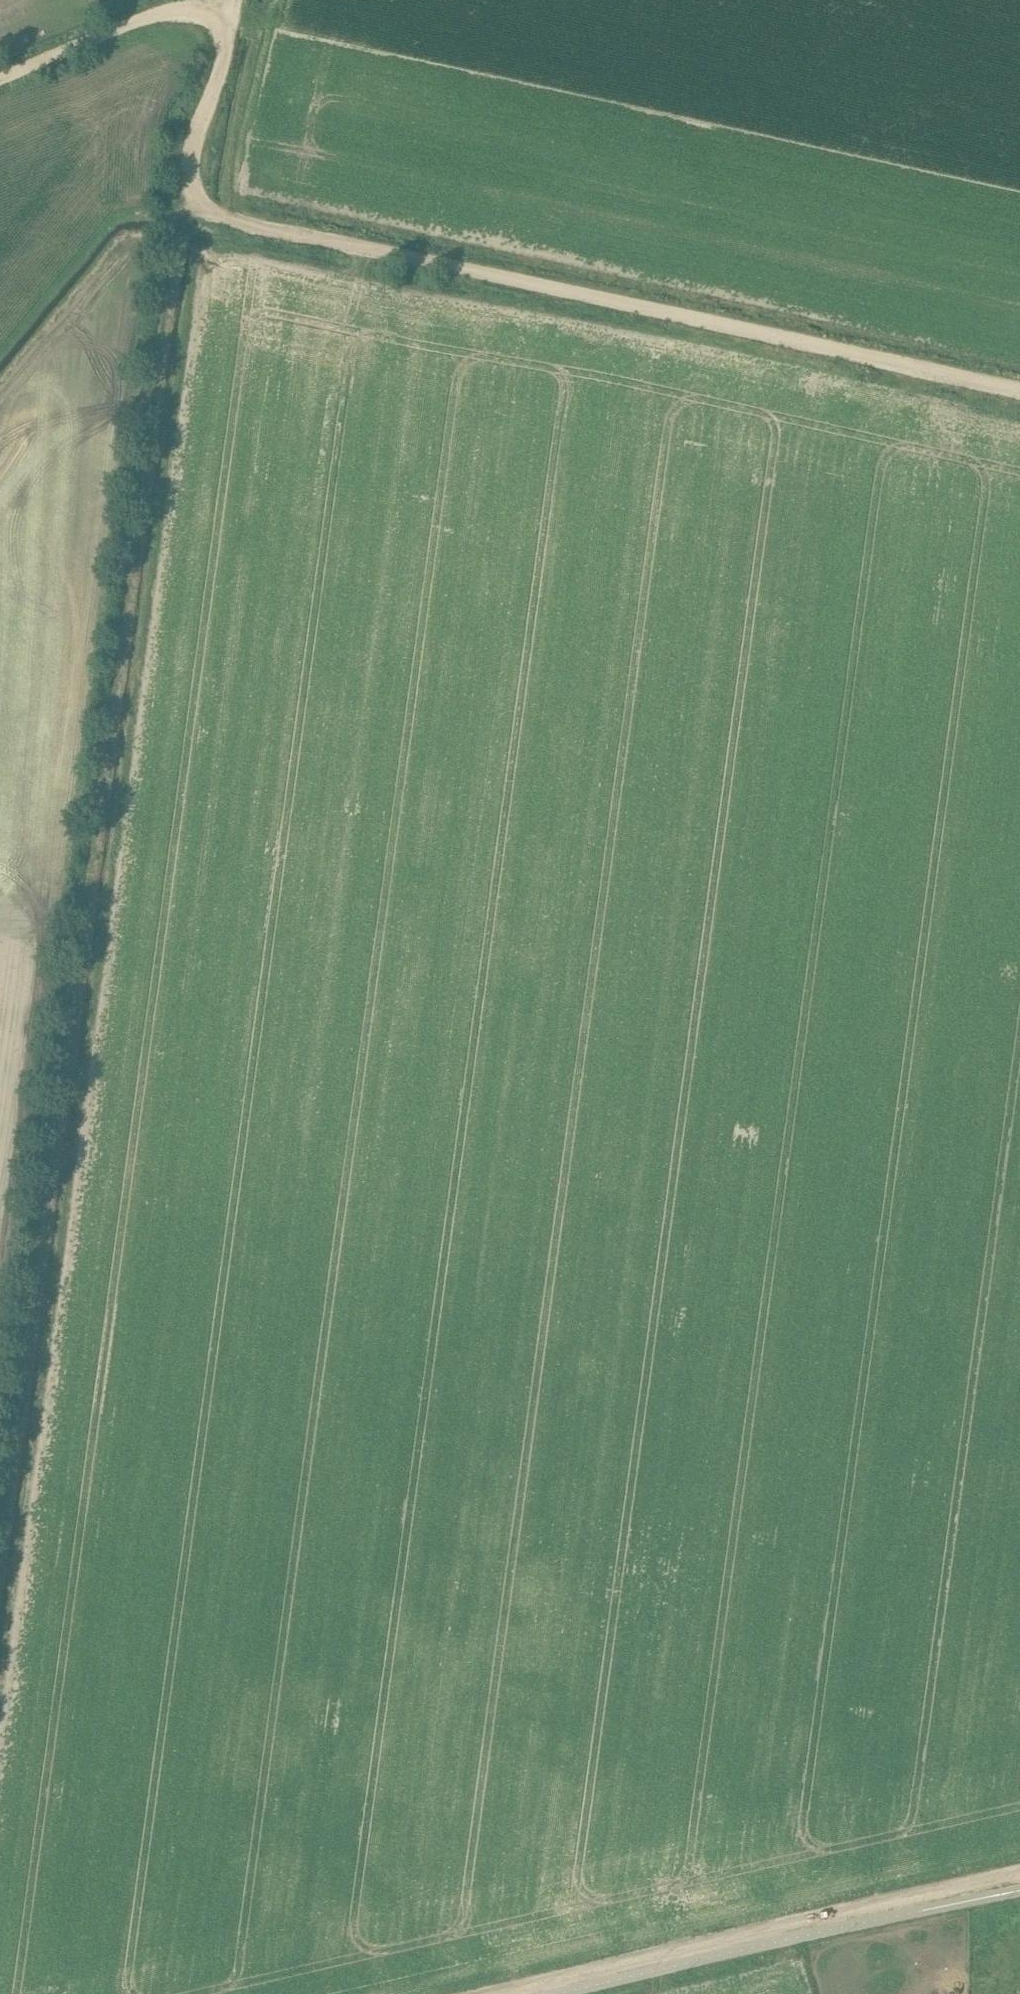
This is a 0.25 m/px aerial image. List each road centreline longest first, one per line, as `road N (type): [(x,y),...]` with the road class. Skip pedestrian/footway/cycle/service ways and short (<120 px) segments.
road 1 (track): [(0,1545),(179,228),(195,198)]
road 2 (track): [(195,198),(223,217),(1019,387)]
road 3 (track): [(1019,1874),(478,1993)]
road 4 (track): [(0,81),(173,8),(210,14),(229,34)]
road 5 (track): [(195,198),(184,174),(187,139),(239,0)]

